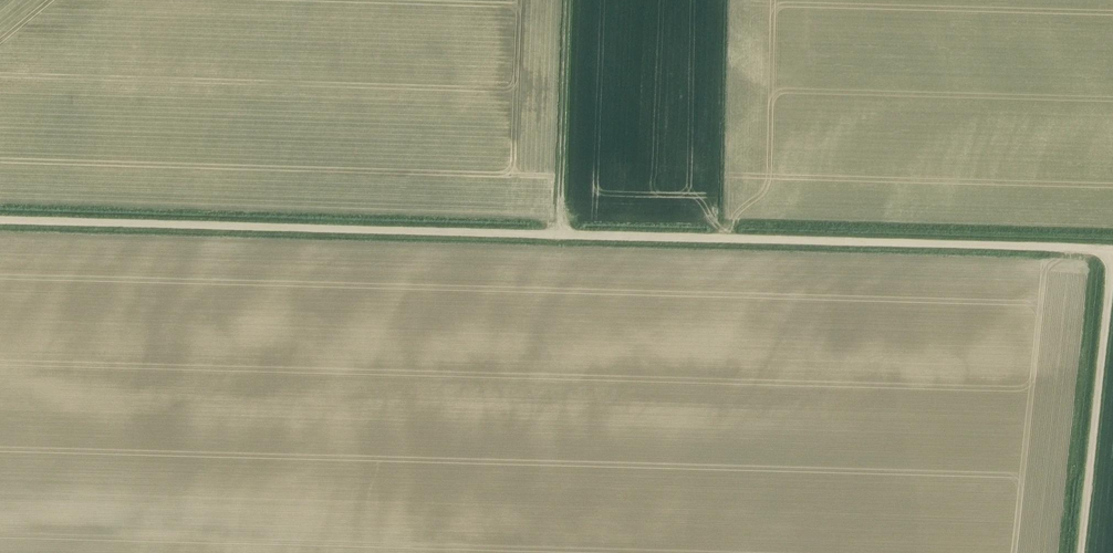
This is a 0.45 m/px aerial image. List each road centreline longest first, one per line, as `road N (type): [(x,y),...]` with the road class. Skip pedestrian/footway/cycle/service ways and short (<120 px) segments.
road 1 (track): [(0,221),(558,233)]
road 2 (track): [(558,233),(1112,249)]
road 3 (track): [(1112,249),(1081,552)]
road 4 (track): [(558,233),(566,0)]

